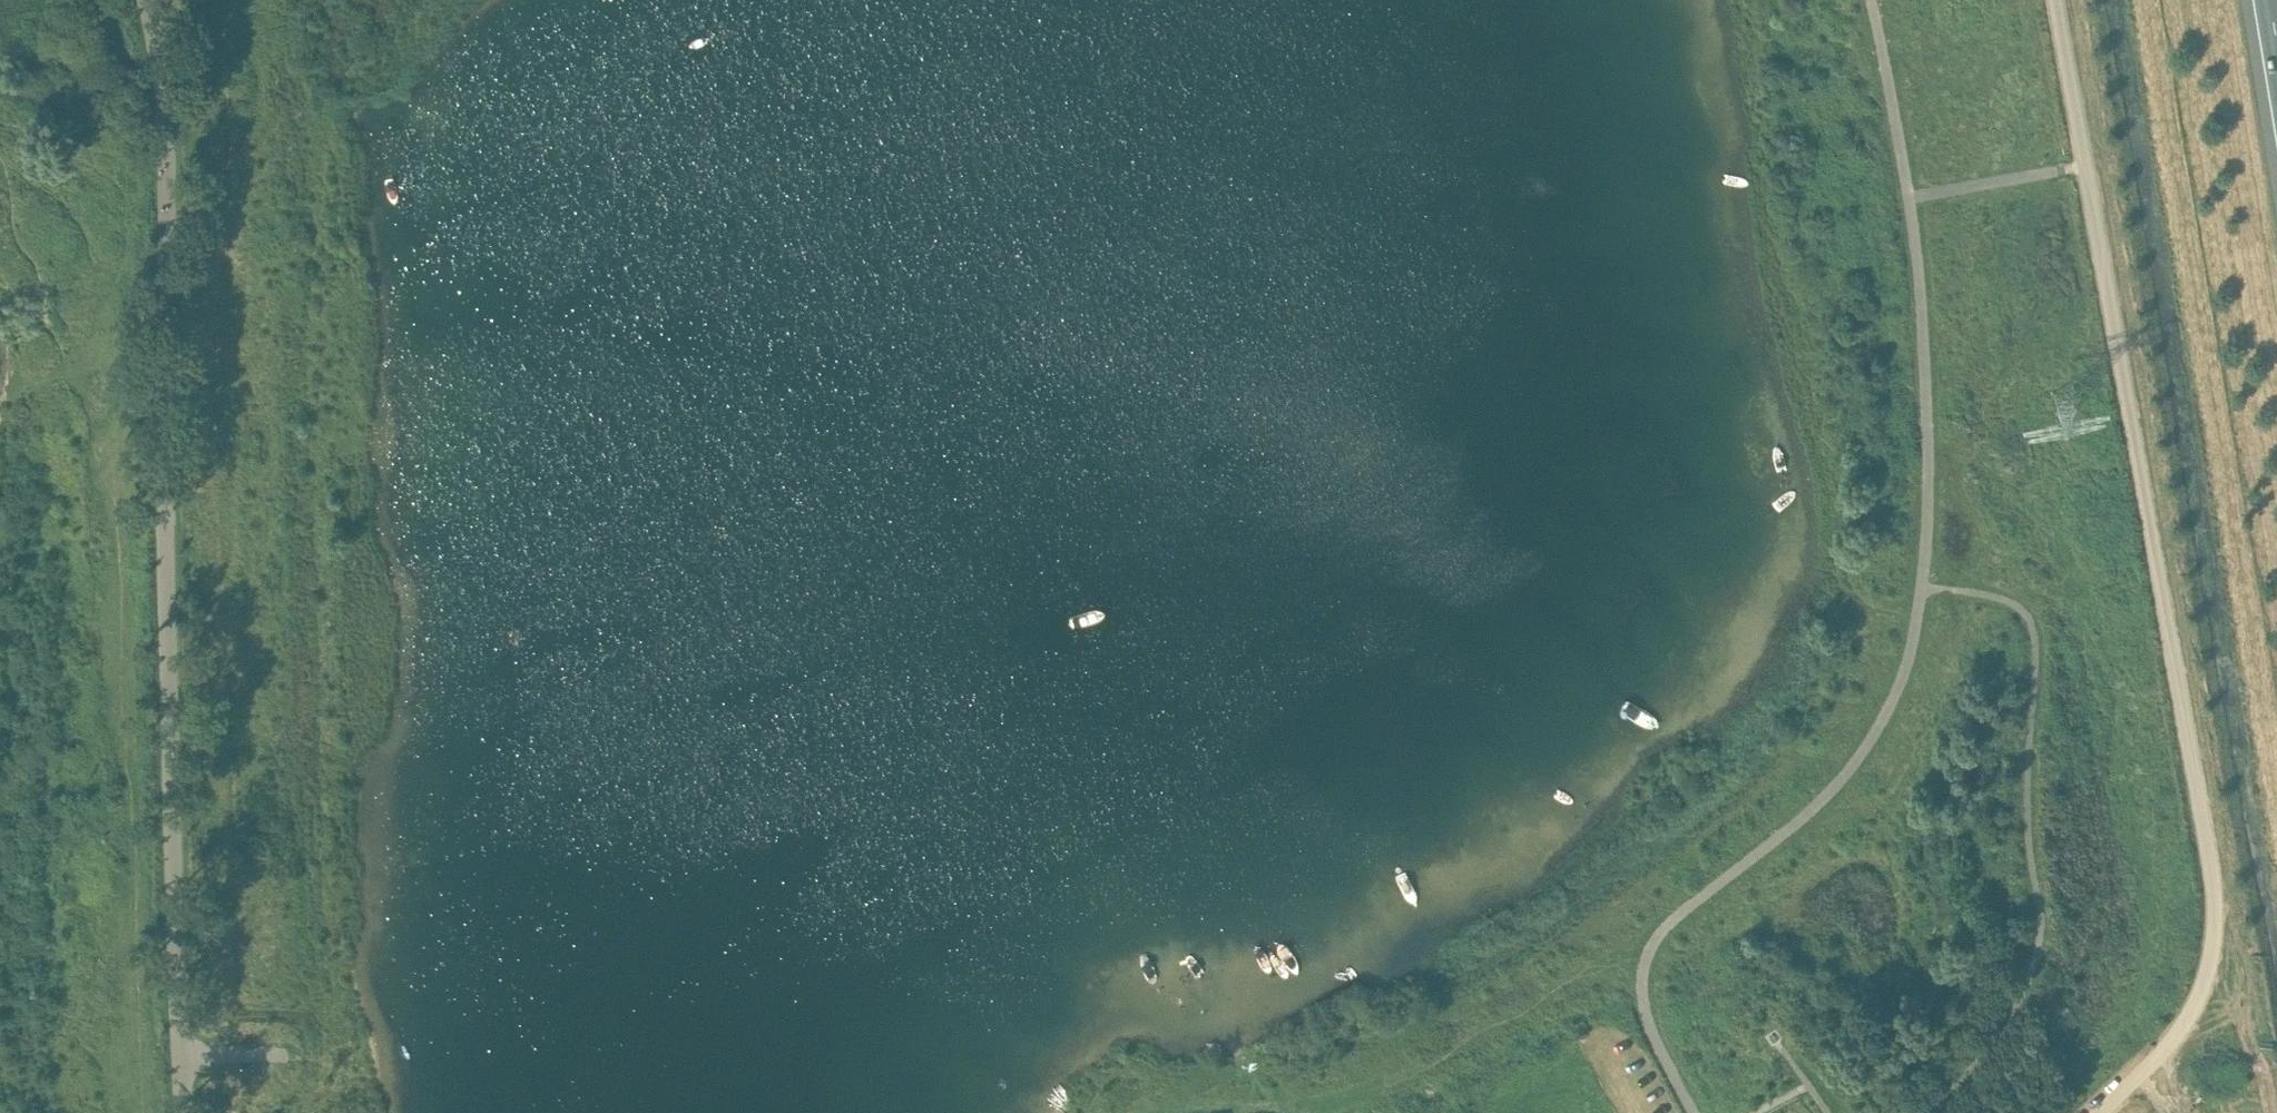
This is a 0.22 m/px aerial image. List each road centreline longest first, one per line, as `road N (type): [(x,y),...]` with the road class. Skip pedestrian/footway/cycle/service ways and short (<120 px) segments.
road 1 (unclassified): [(2100,1112),(2189,1015),(2210,958),(2213,885),(2055,0)]
road 2 (tertiary): [(183,1112),(164,122),(148,0)]

